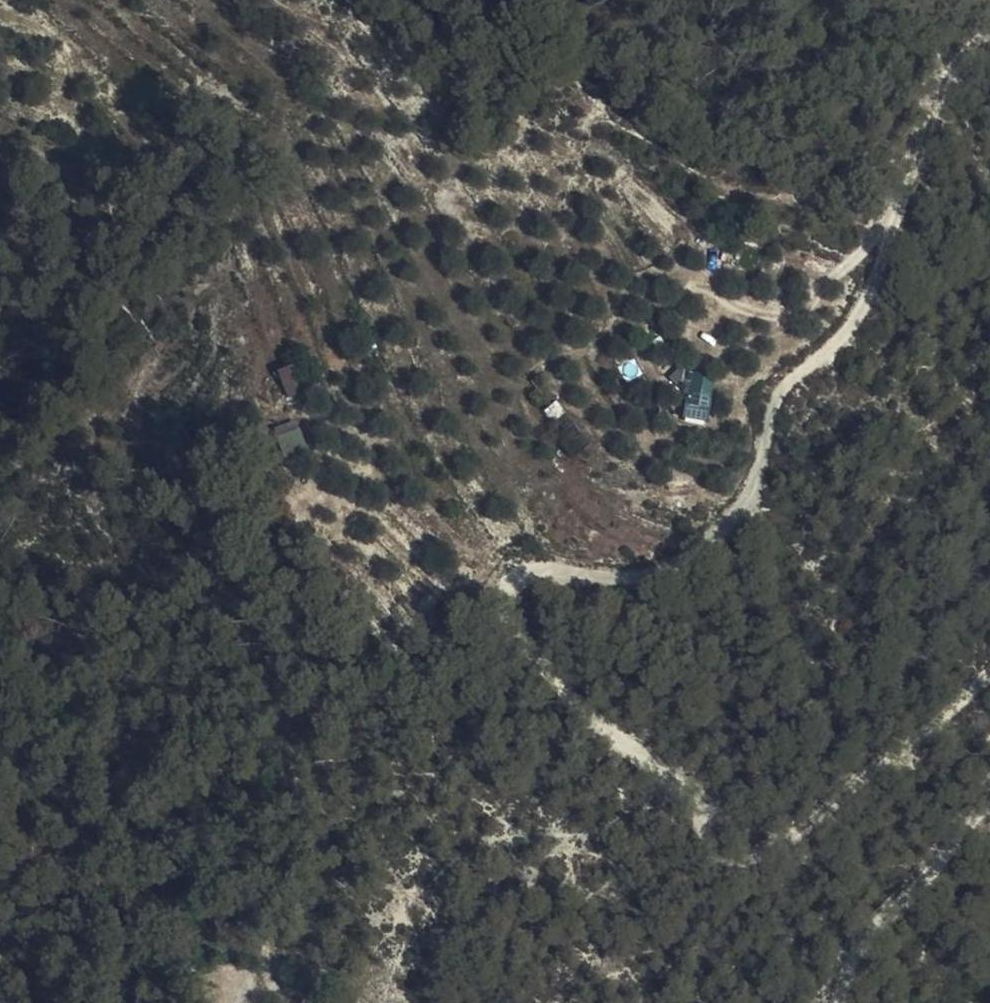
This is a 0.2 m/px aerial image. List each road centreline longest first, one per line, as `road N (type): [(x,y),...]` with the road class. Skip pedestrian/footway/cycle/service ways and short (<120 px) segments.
road 1 (track): [(989,666),(822,820),(773,850),(730,844),(687,790),(605,730),(515,619),(517,585),(551,570),(618,582),(674,564),(743,515),(773,404),(803,366),(840,343),(938,99),(989,32)]
road 2 (track): [(837,1002),(840,983),(887,915),(989,811)]

